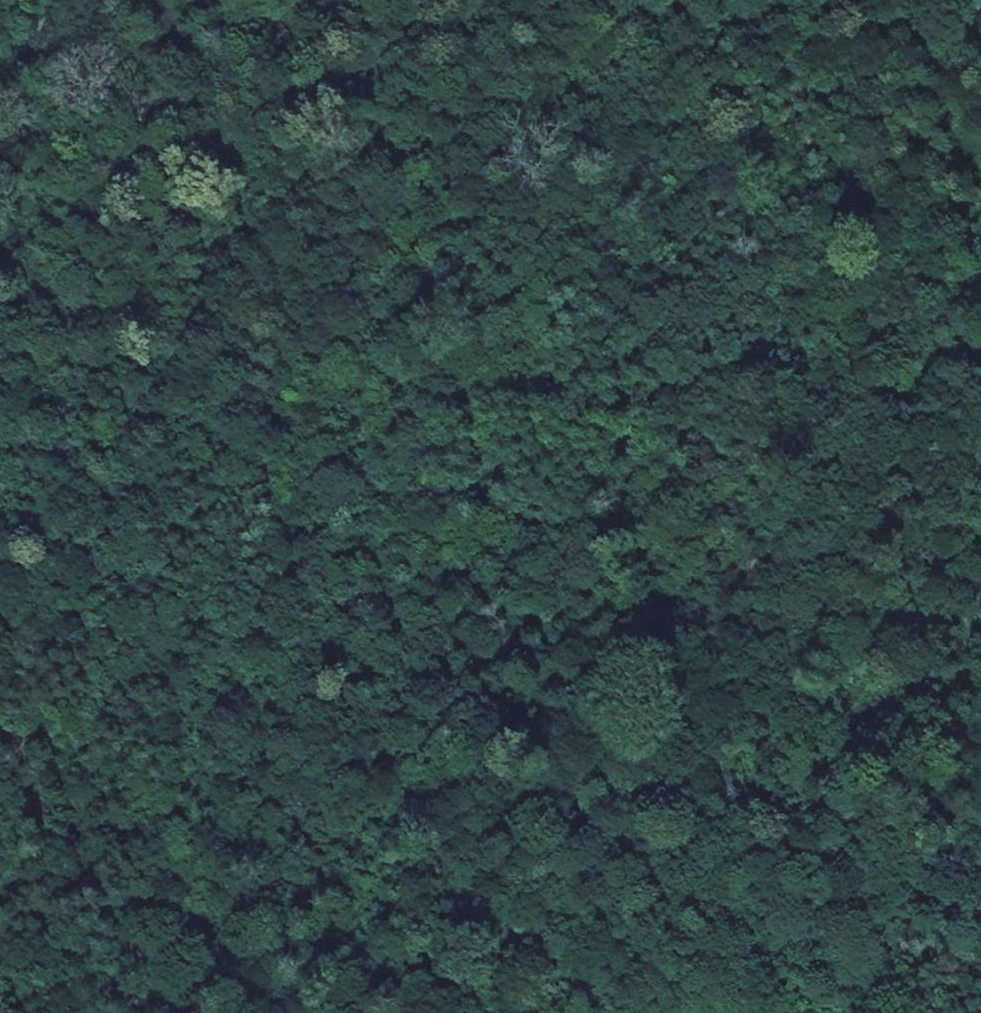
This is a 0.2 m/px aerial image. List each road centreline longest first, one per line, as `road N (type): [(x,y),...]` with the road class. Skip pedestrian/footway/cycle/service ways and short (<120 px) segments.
road 1 (track): [(168,25),(522,1012)]
road 2 (track): [(980,670),(752,0)]
road 3 (track): [(0,78),(246,0)]

